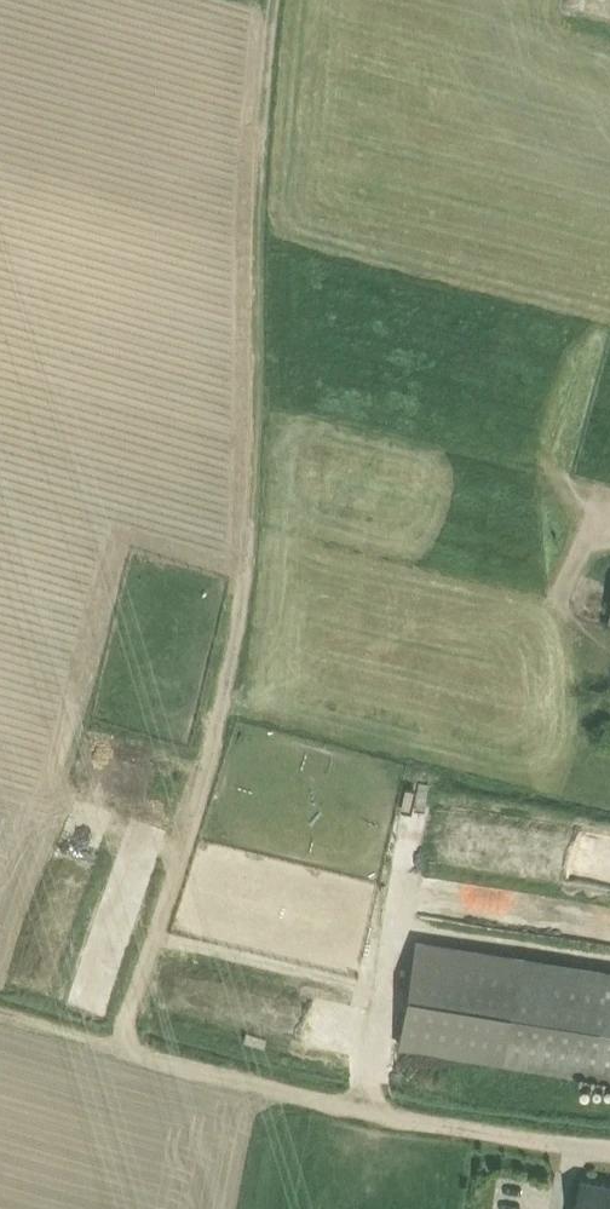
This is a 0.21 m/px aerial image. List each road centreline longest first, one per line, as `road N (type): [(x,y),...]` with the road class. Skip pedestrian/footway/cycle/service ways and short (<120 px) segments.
road 1 (track): [(125,1055),(234,689),(252,514),(263,236),(283,0)]
road 2 (track): [(125,1055),(376,1114)]
road 3 (unclassified): [(376,1114),(503,1140),(609,1149)]
road 4 (track): [(0,1018),(125,1055)]

